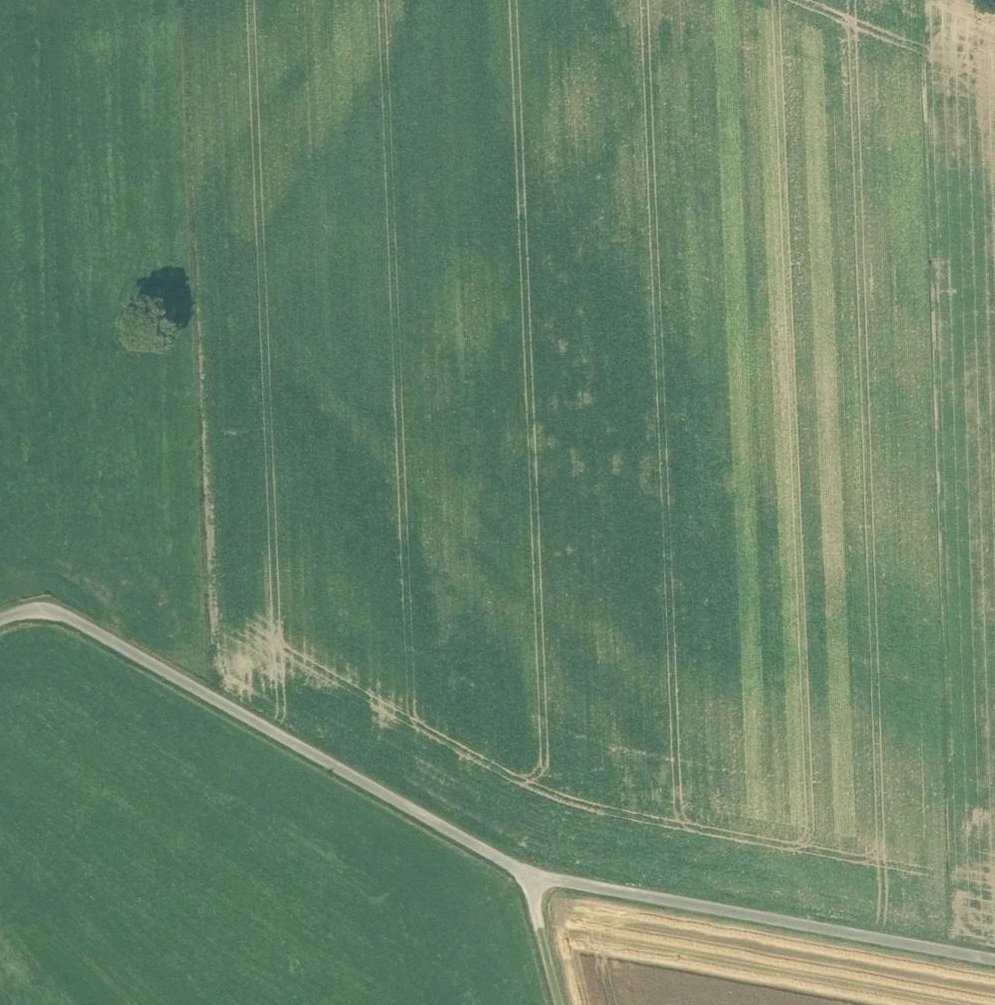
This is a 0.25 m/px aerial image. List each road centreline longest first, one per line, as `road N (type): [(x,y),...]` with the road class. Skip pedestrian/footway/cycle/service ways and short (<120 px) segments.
road 1 (unclassified): [(994,961),(533,881),(72,622),(41,613),(0,623)]
road 2 (track): [(565,1004),(533,881)]

